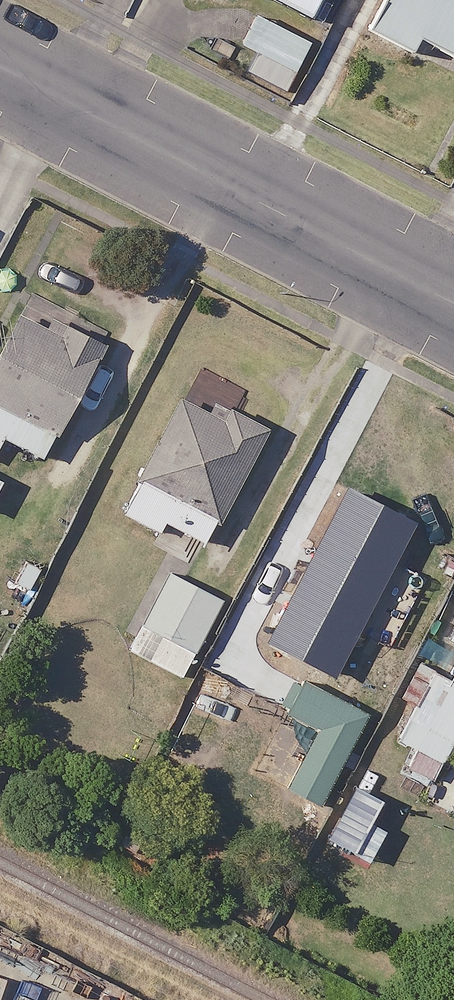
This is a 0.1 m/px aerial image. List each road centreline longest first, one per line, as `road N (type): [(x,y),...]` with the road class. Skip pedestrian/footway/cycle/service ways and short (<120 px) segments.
road 1 (residential): [(0,67),(453,304)]

